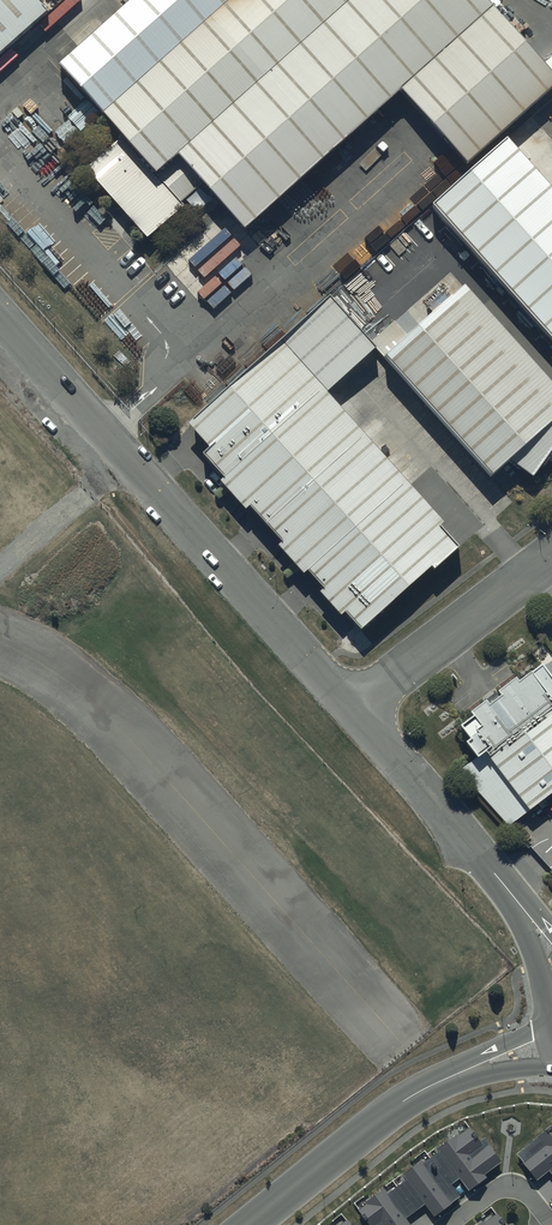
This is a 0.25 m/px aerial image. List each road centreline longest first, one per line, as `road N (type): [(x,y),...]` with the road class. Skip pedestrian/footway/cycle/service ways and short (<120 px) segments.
road 1 (residential): [(0,314),(355,709)]
road 2 (residential): [(451,1077),(407,1099),(247,1224)]
road 3 (residential): [(551,559),(355,709)]
road 4 (residential): [(355,709),(515,895)]

